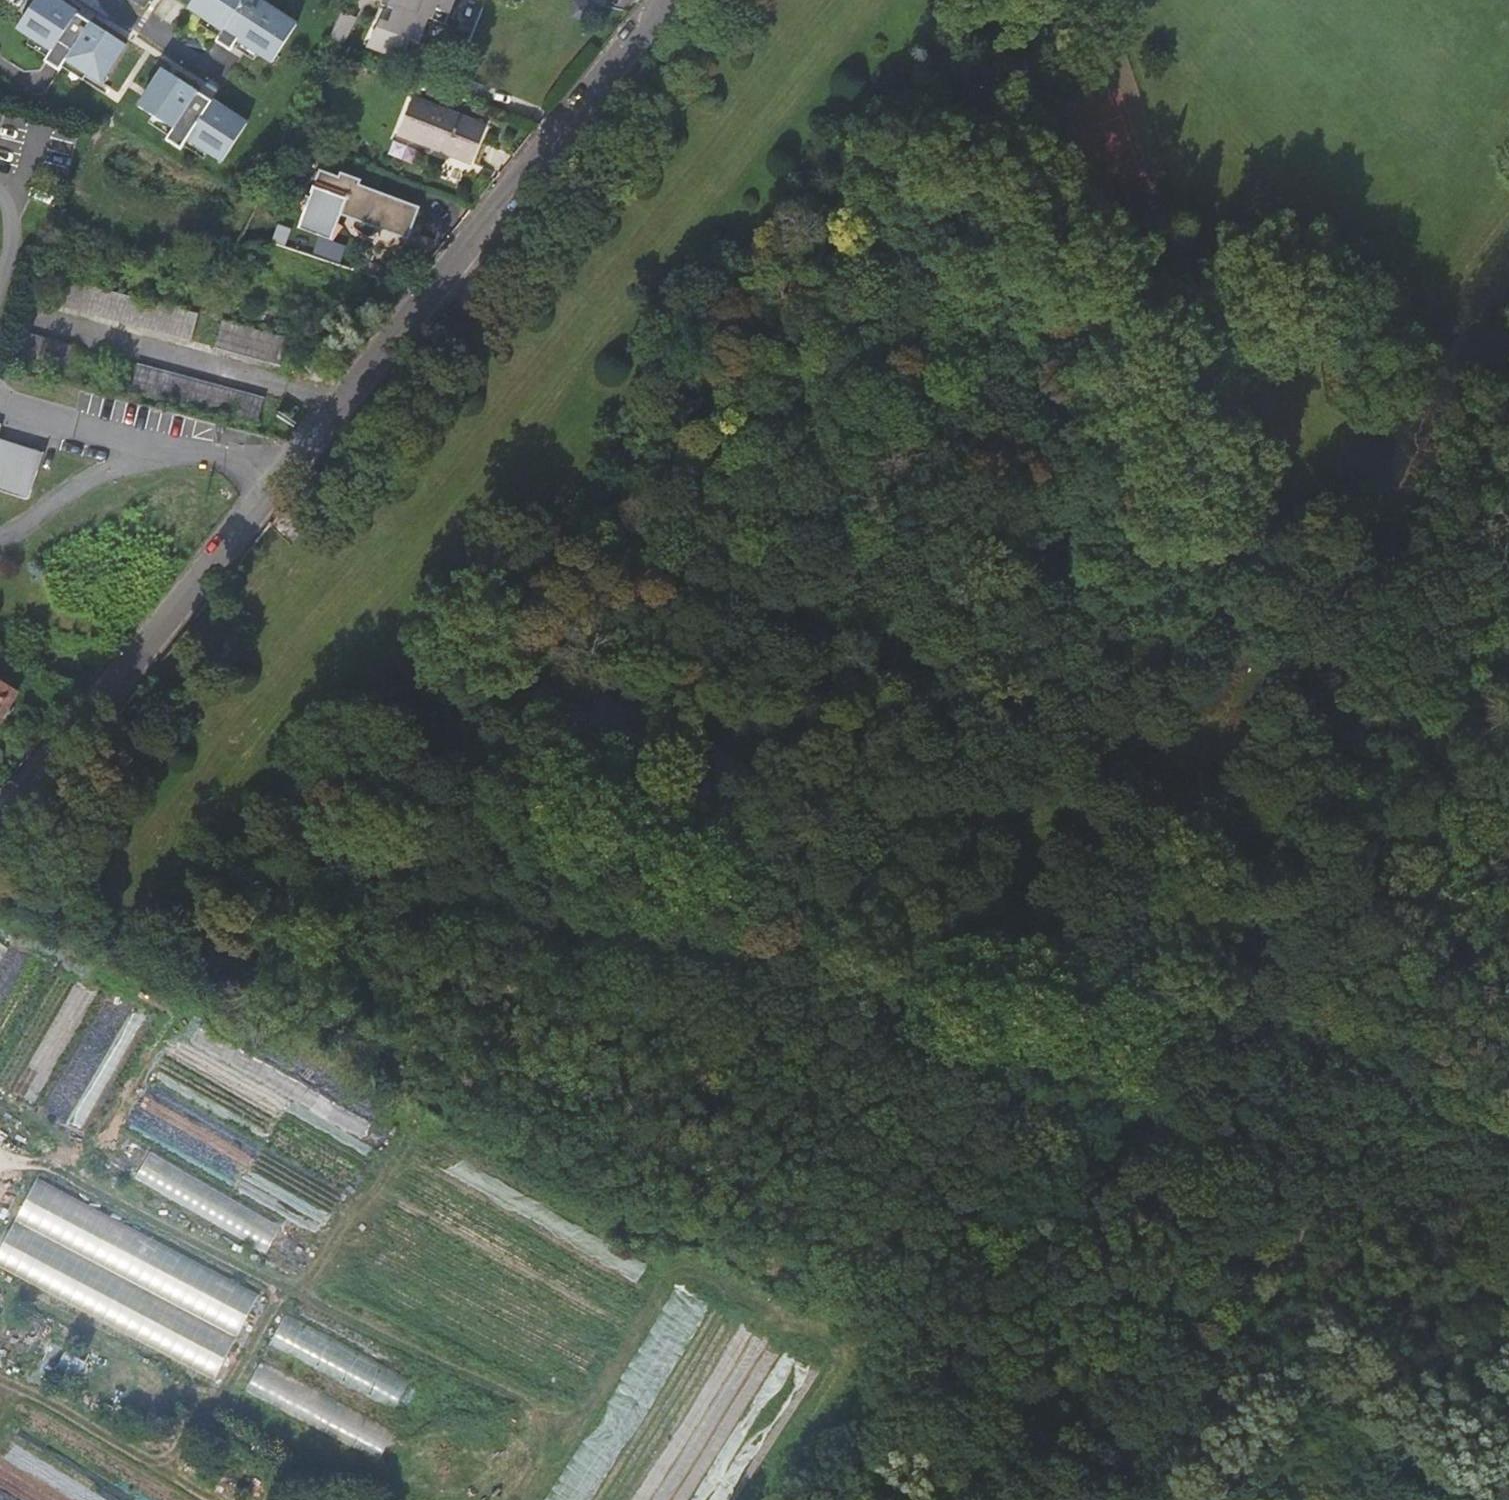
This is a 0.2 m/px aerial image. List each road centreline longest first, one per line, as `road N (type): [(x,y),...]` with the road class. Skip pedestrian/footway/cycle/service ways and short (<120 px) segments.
road 1 (residential): [(659,0),(0,827)]
road 2 (track): [(1261,1029),(1266,1065),(1307,1150),(1316,1207),(1207,1381),(1105,1499)]
road 3 (track): [(1261,1029),(1248,982),(1251,933),(1508,603)]

